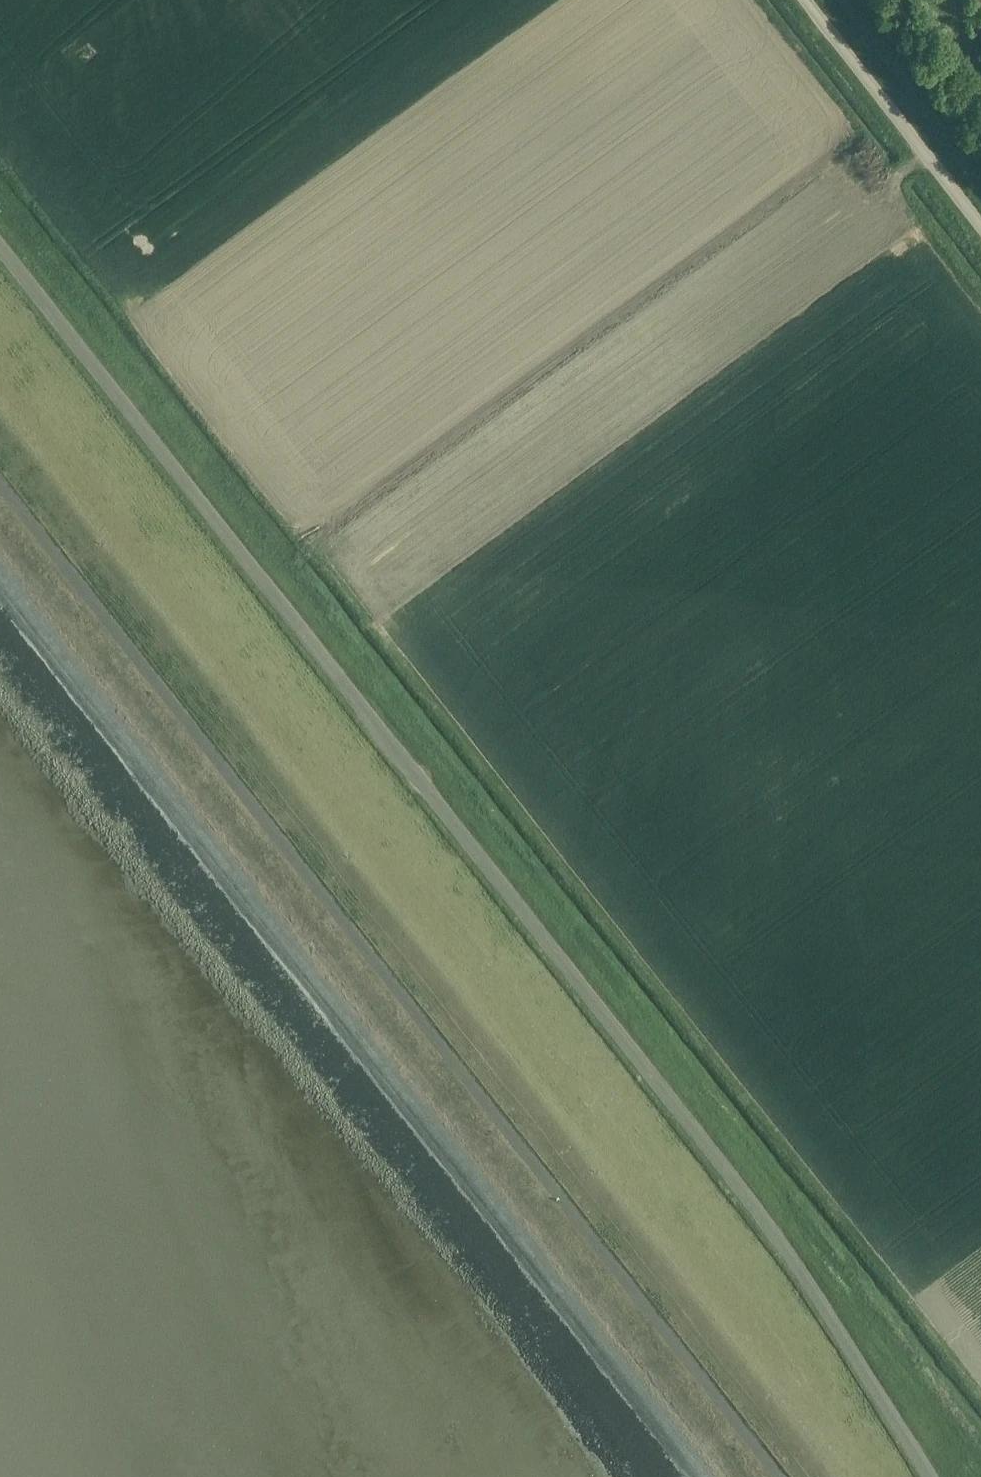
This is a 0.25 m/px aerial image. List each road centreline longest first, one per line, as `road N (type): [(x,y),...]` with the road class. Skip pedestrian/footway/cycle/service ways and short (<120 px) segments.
road 1 (unclassified): [(924,1476),(800,1272),(0,242)]
road 2 (unclassified): [(980,228),(805,0)]

